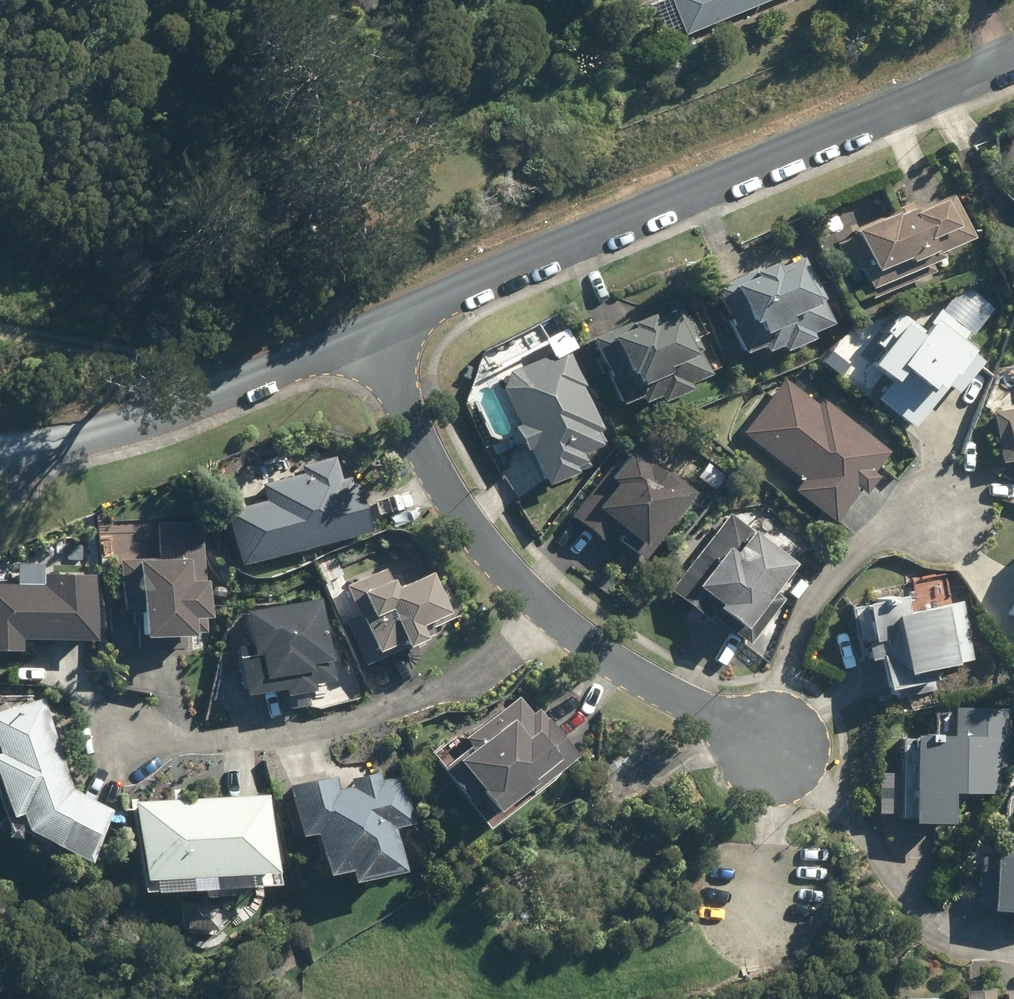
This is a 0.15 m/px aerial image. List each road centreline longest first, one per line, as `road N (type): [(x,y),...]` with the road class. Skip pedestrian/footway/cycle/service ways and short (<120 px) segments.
road 1 (residential): [(363,334),(1013,59)]
road 2 (residential): [(546,610),(471,683),(416,705),(247,738),(127,729)]
road 3 (residential): [(0,450),(129,424),(363,334)]
road 4 (residential): [(546,610),(449,501),(363,334)]
road 5 (residential): [(1013,944),(940,928),(772,750)]
road 6 (residential): [(772,750),(783,673),(802,616),(870,538),(939,510)]
road 7 (residential): [(772,750),(609,659),(546,610)]

